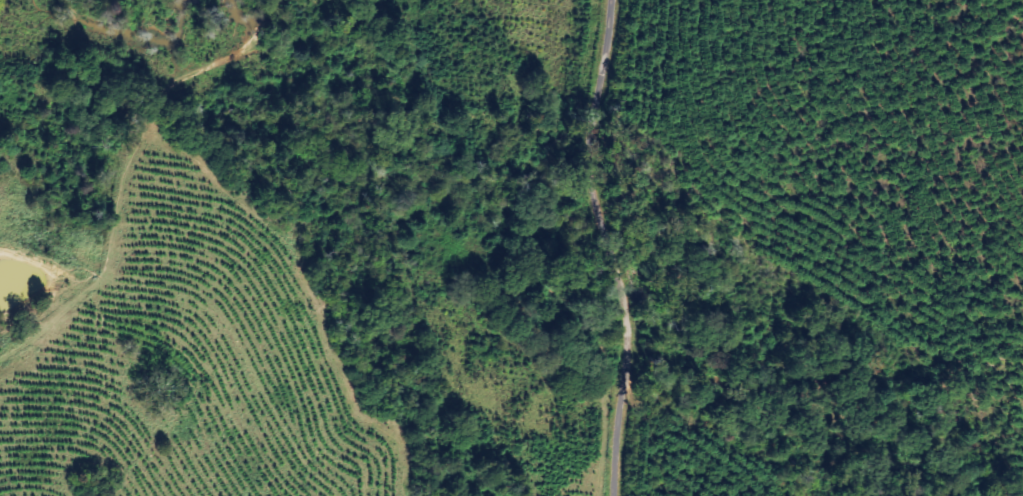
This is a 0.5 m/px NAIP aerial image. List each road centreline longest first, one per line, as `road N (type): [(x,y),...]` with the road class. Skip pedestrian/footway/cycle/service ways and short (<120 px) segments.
road 1 (residential): [(594,495),(613,204),(615,0)]

